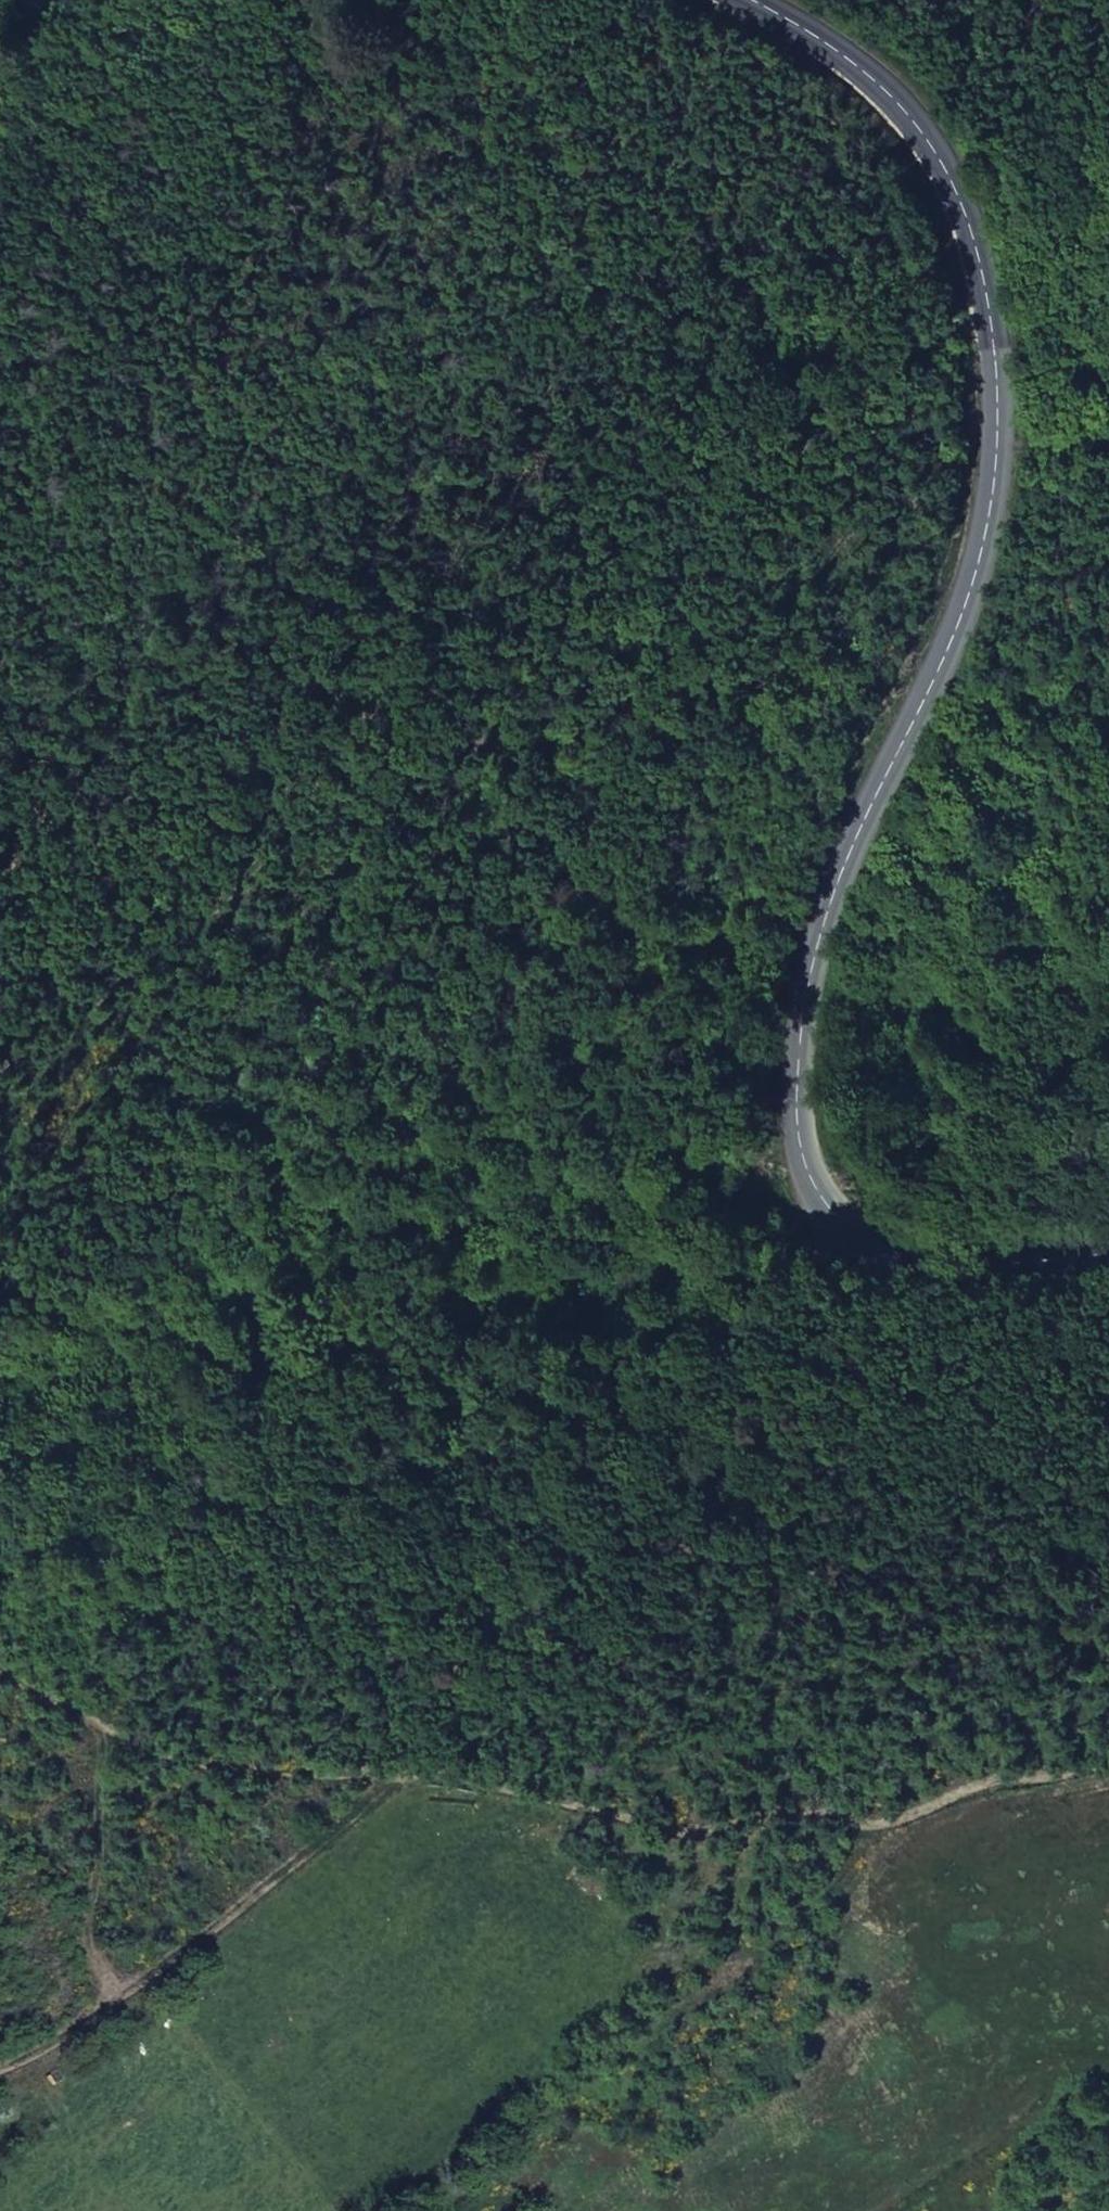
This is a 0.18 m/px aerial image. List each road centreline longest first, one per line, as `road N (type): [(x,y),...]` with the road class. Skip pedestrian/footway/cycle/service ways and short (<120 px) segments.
road 1 (secondary): [(1108,1251),(1035,1260),(917,1253),(879,1239),(835,1206),(801,1152),(815,965),(851,864),(931,692),(979,551),(999,417),(990,319),(969,234),(935,162),(901,112),(851,64),(742,0)]
road 2 (track): [(0,1656),(151,1742),(214,1759),(411,1764)]

